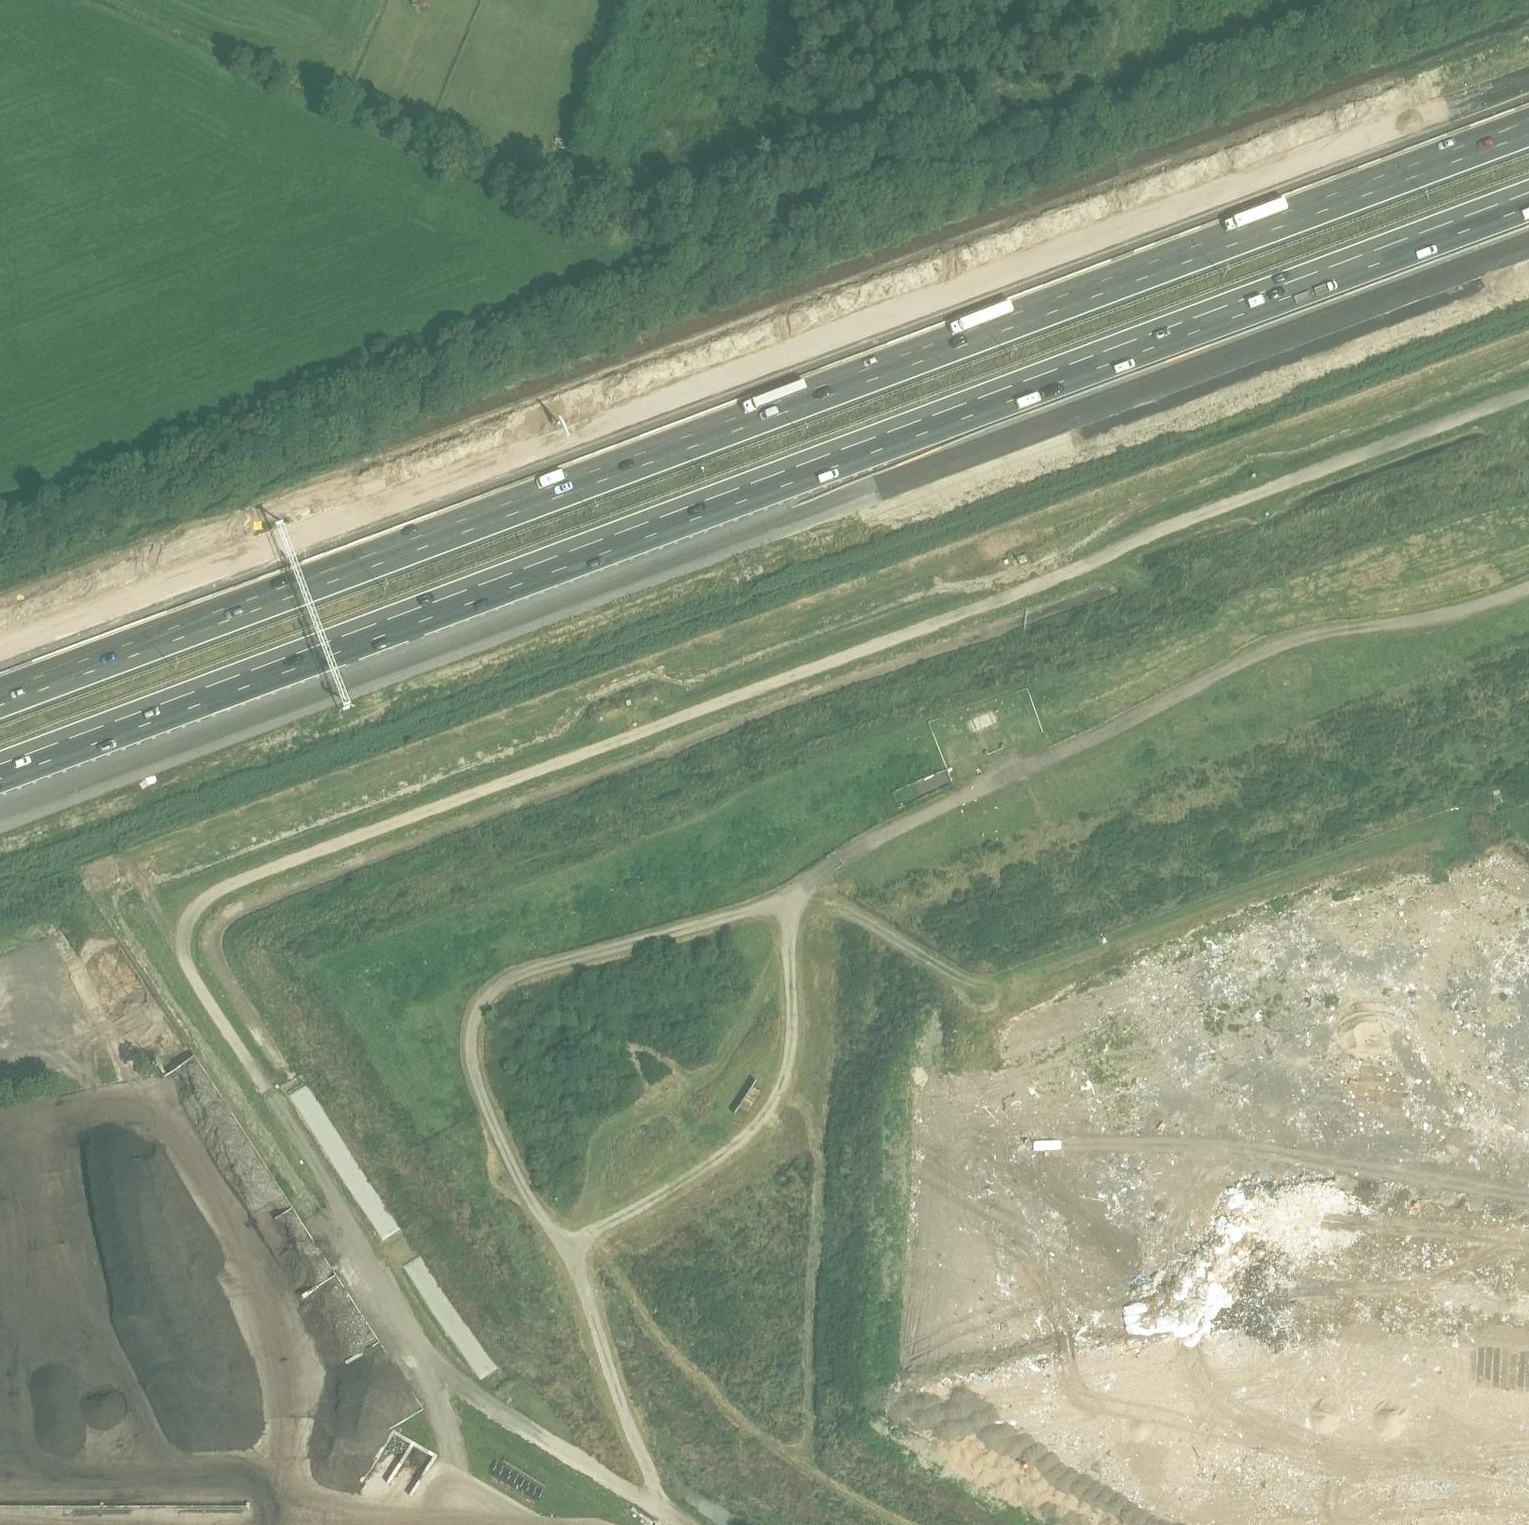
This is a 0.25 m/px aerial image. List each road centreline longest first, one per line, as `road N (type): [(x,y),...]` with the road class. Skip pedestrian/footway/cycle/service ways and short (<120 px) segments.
road 1 (track): [(1528,393),(233,884),(201,903),(184,932),(190,971),(435,1365)]
road 2 (track): [(1528,587),(1434,617),(1328,631),(1270,649),(853,847),(790,898),(528,970),(486,995),(470,1034),(488,1122),(565,1241),(632,1212),(720,1154),(772,1106),(795,1032)]
road 3 (motorway): [(1528,115),(0,693)]
road 4 (motorway): [(0,787),(1528,213)]
road 5 (track): [(565,1241),(658,1508)]
road 6 (track): [(435,1365),(658,1508)]
road 7 (track): [(795,1032),(790,898)]

